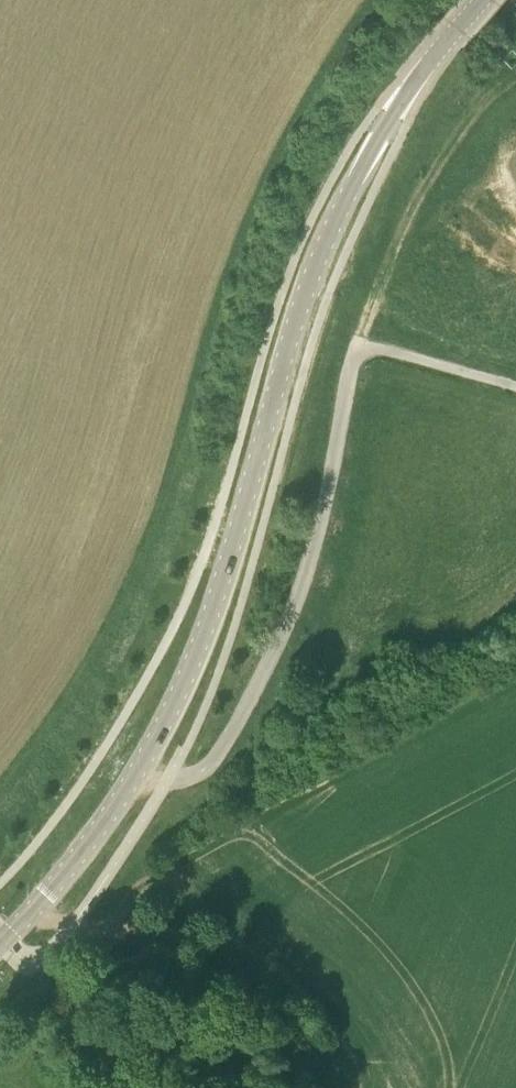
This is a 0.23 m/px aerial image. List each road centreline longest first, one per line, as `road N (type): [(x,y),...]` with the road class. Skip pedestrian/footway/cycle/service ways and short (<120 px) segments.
road 1 (tertiary): [(0,942),(109,816),(162,726),(215,603),(330,231),(392,114),(478,0)]

